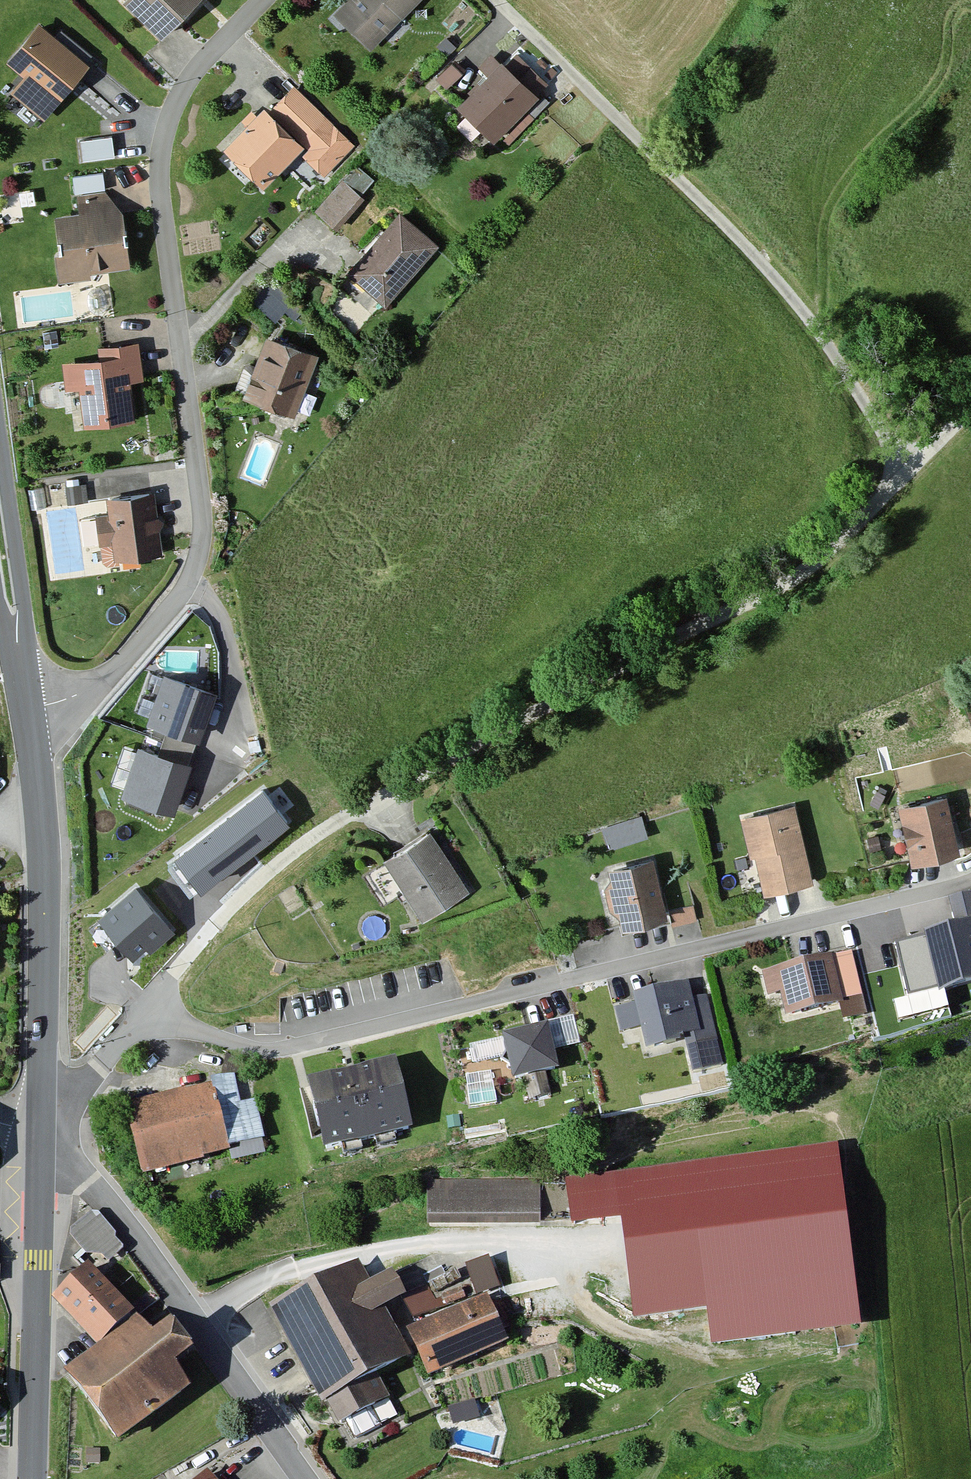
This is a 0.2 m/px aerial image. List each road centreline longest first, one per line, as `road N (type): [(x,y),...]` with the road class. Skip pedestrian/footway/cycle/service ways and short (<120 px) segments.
road 1 (residential): [(153,1018),(173,975),(214,924),(286,856),(842,539),(899,470),(854,388),(781,288),(496,0)]
road 2 (residential): [(153,1018),(262,1046),(335,1036),(923,899),(970,881)]
road 3 (residential): [(32,707),(89,693),(106,679),(193,573),(203,519),(156,172),(163,125),(185,80),(258,0)]
road 4 (residential): [(601,1277),(562,1247),(505,1238),(438,1242),(299,1265),(198,1321)]
road 5 (secondary): [(41,1129),(48,911),(32,707)]
road 6 (secondary): [(30,1478),(41,1129)]
road 7 (residential): [(64,1128),(84,1174),(198,1321)]
road 8 (secondary): [(32,707),(0,495)]
road 9 (residential): [(198,1321),(312,1478)]
road 10 (residential): [(64,1128),(79,1091),(122,1035),(153,1018)]

